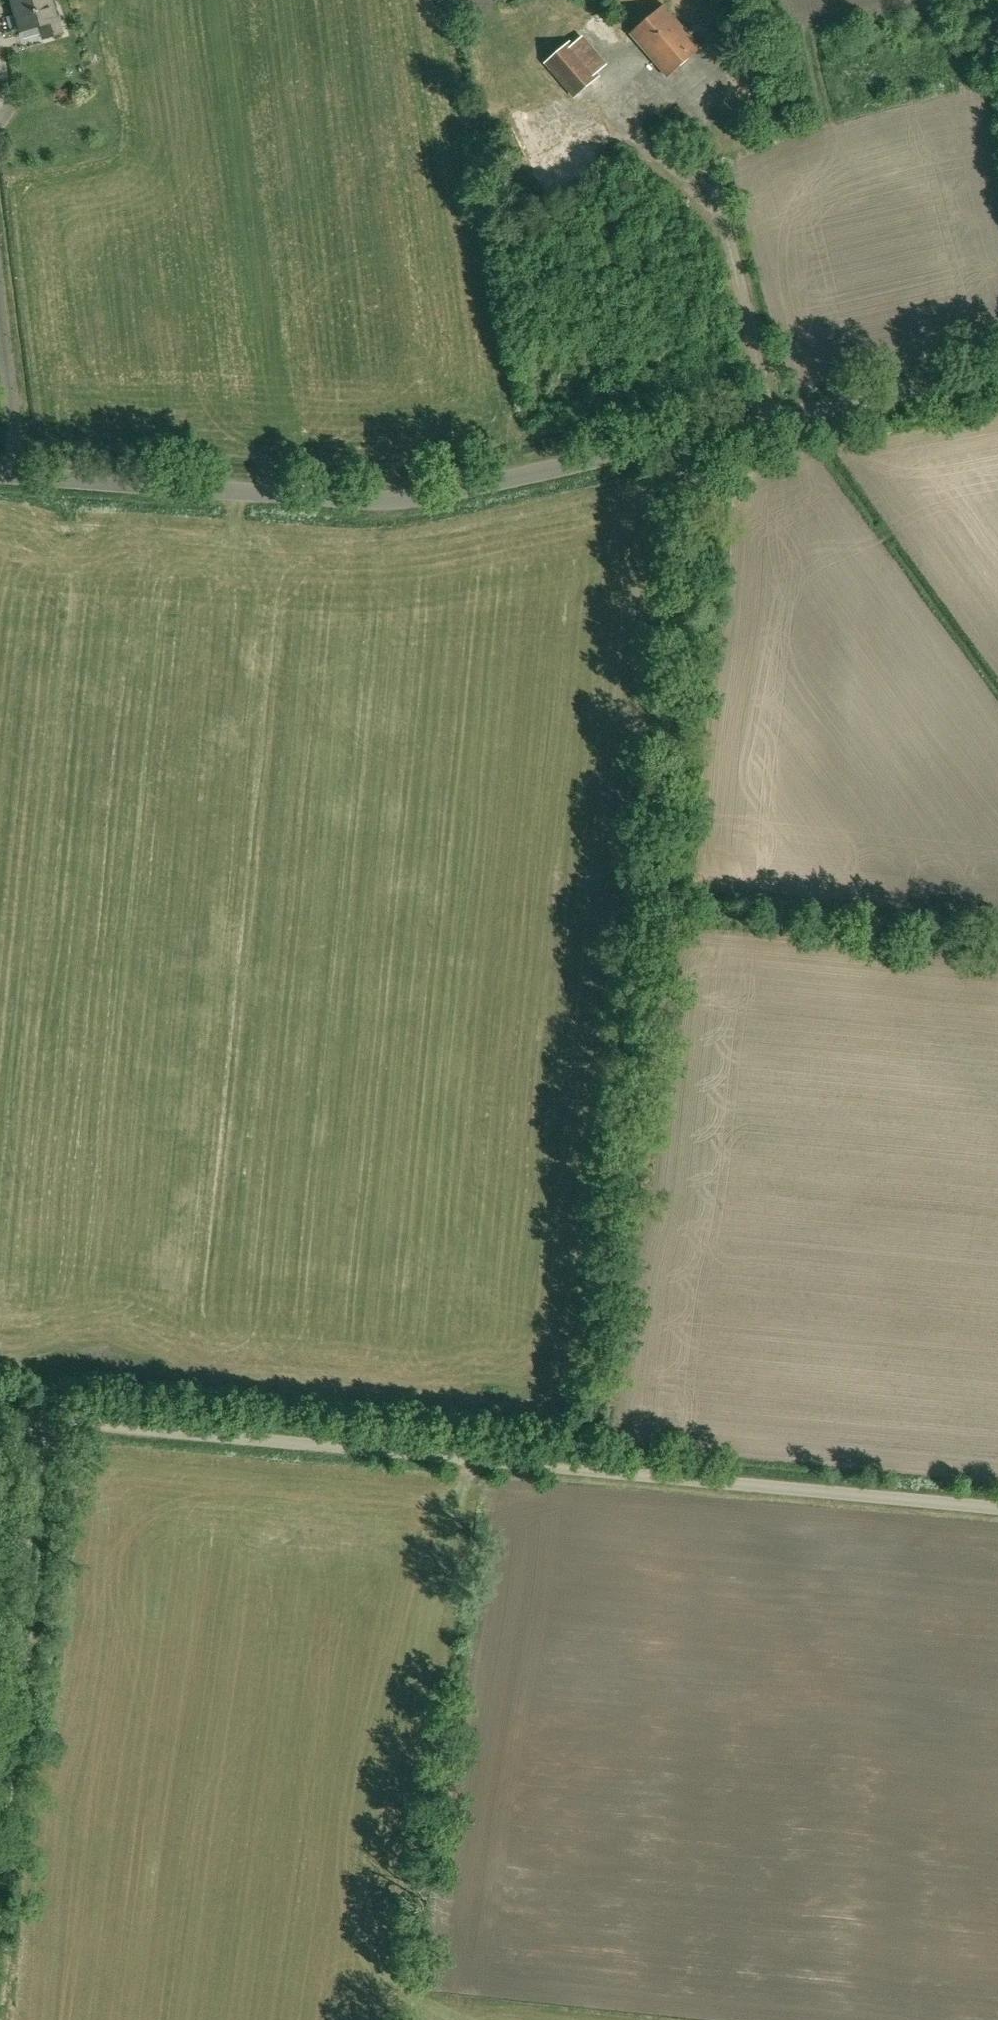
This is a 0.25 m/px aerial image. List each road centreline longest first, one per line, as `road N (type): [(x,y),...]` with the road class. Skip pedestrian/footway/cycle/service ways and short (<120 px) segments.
road 1 (unclassified): [(0,481),(407,506),(997,374)]
road 2 (unclassified): [(35,1423),(997,1511)]
road 3 (unclassified): [(0,1725),(35,1423)]

